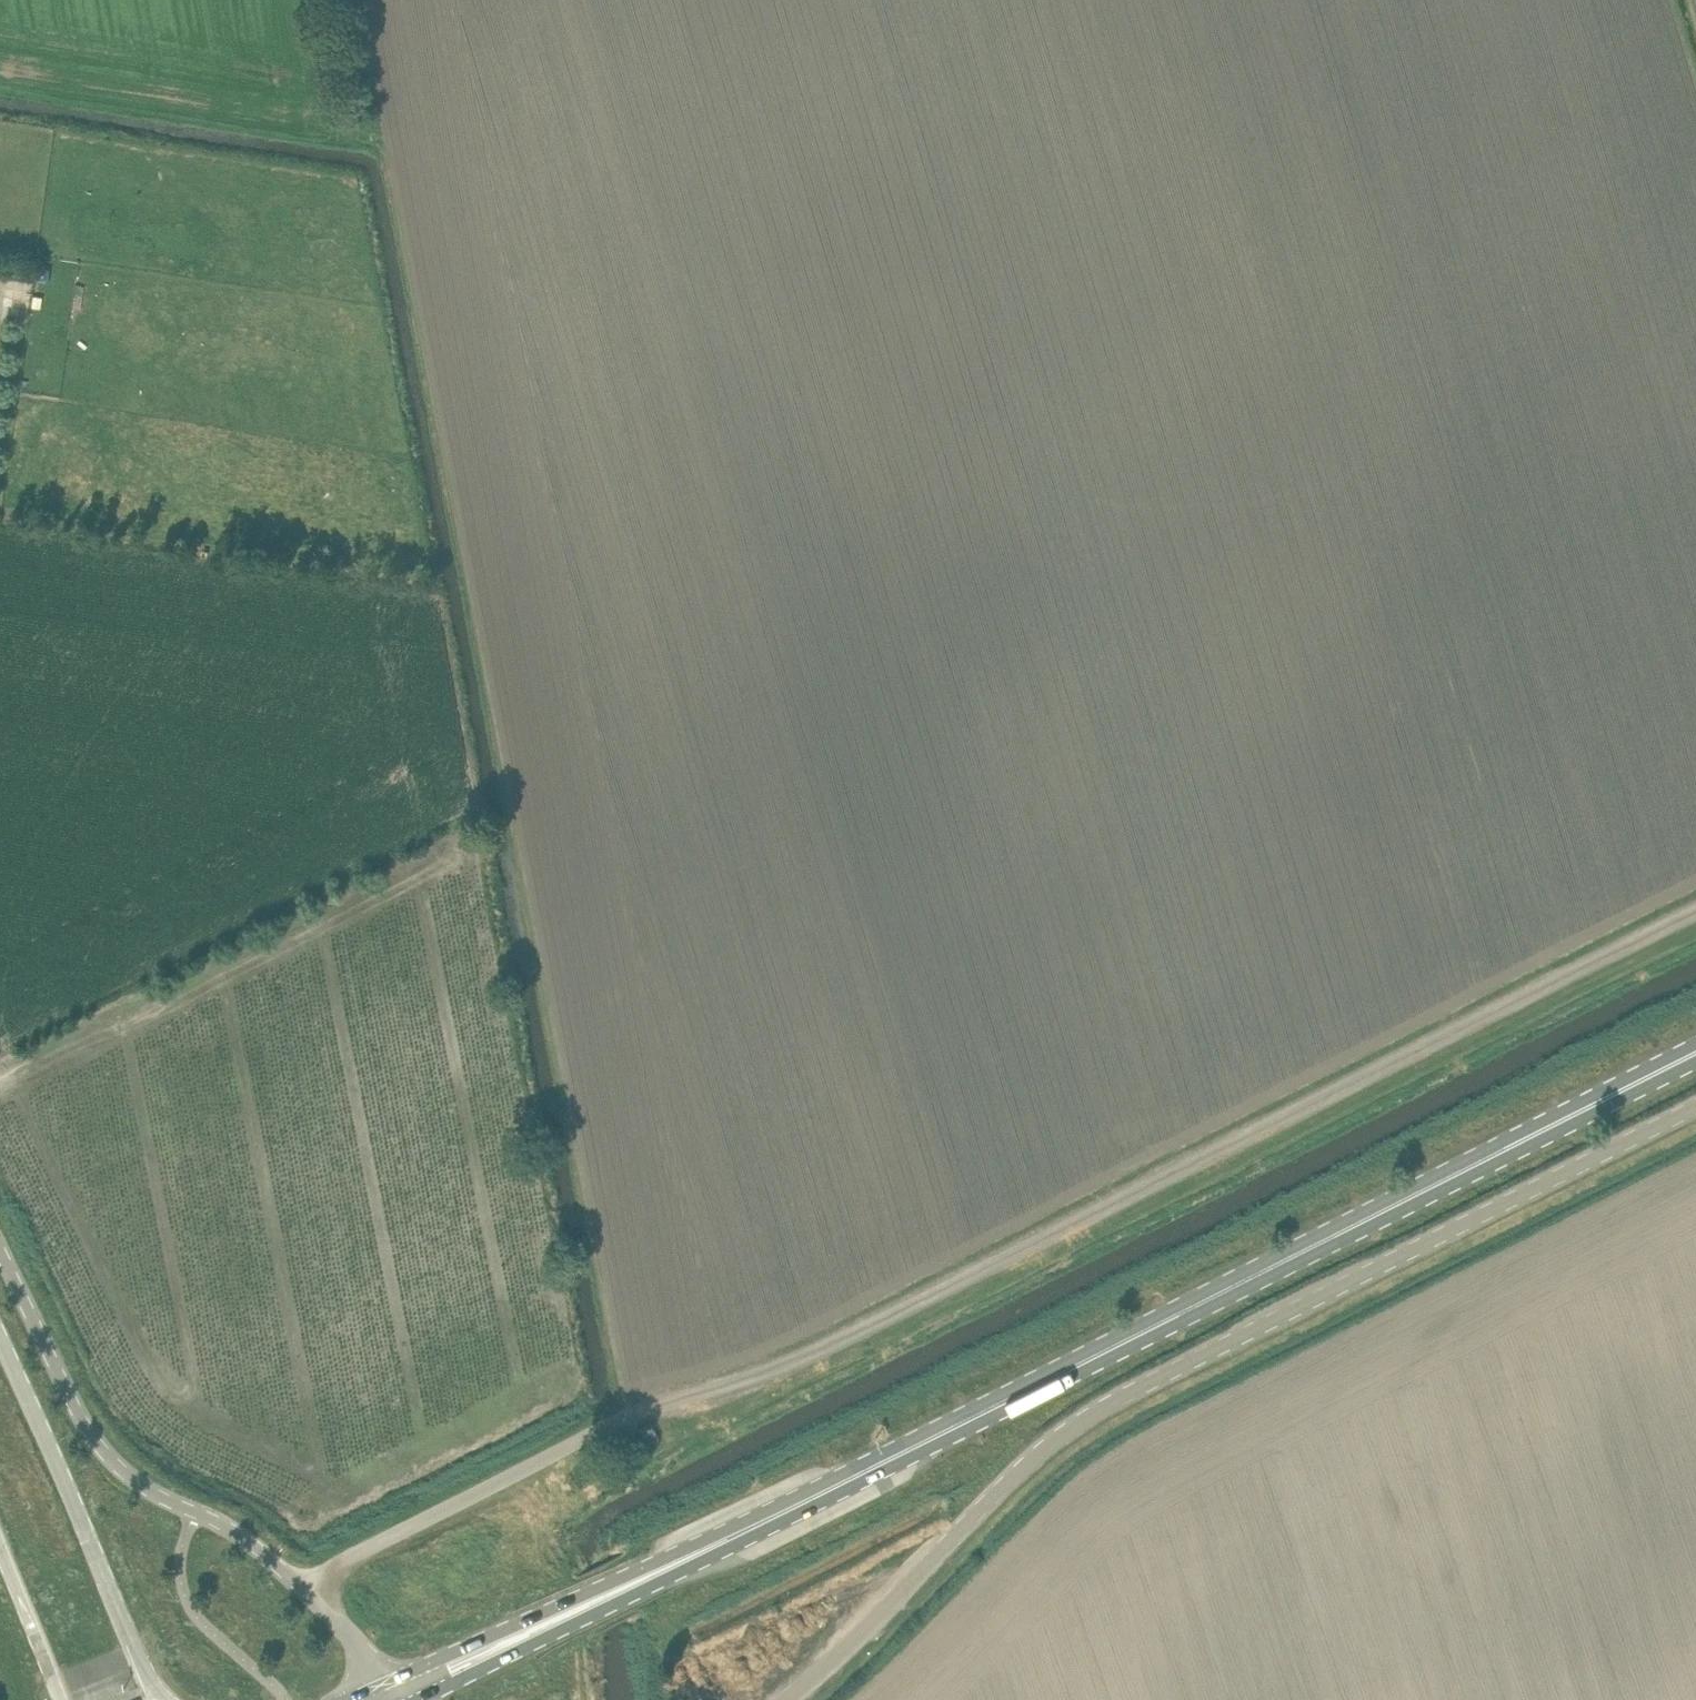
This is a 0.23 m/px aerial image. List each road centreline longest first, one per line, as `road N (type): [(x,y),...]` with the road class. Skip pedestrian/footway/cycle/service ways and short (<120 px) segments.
road 1 (unclassified): [(300,1586),(632,1414),(720,1396),(767,1374),(1695,909)]
road 2 (primary): [(646,1579),(1695,1052)]
road 3 (unclassified): [(785,1699),(1077,1421),(1695,1105)]
road 4 (unclassified): [(300,1586),(251,1541),(147,1489),(95,1442),(0,1244)]
road 5 (primary): [(160,1699),(0,1334)]
road 6 (primary): [(0,1546),(62,1699)]
road 7 (primary): [(525,1635),(441,1657),(386,1685)]
road 8 (primary): [(646,1579),(525,1635)]
road 9 (unclassified): [(386,1685),(300,1586)]
road 10 (primary): [(419,1699),(525,1635)]

